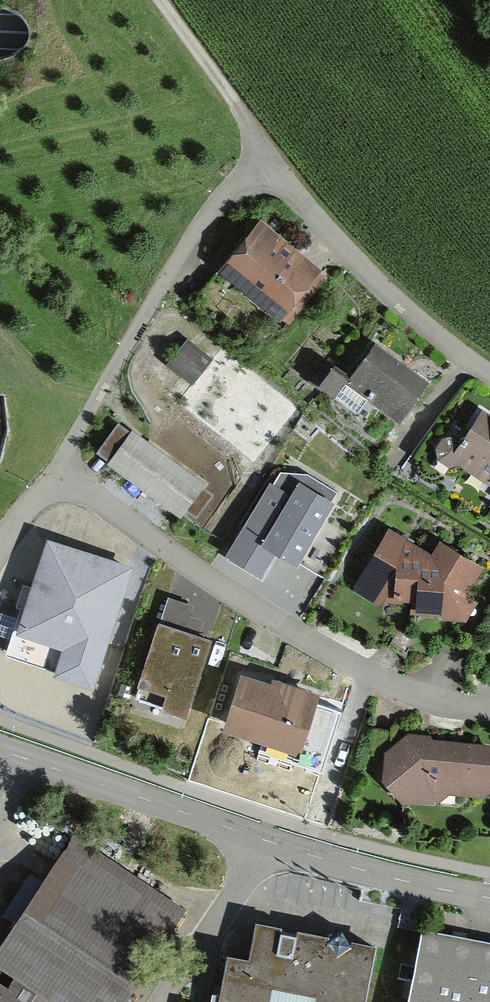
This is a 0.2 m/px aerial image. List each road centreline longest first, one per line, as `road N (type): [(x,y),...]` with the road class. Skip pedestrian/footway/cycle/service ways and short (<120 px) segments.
road 1 (residential): [(54,487),(62,453),(179,259),(211,211),(264,159),(349,257),(489,373)]
road 2 (tertiary): [(489,899),(256,840),(0,750)]
road 3 (trunk): [(489,167),(271,80),(96,40),(0,32)]
road 4 (residential): [(54,487),(83,492),(349,666),(421,699),(489,711)]
road 5 (track): [(156,0),(264,159)]

